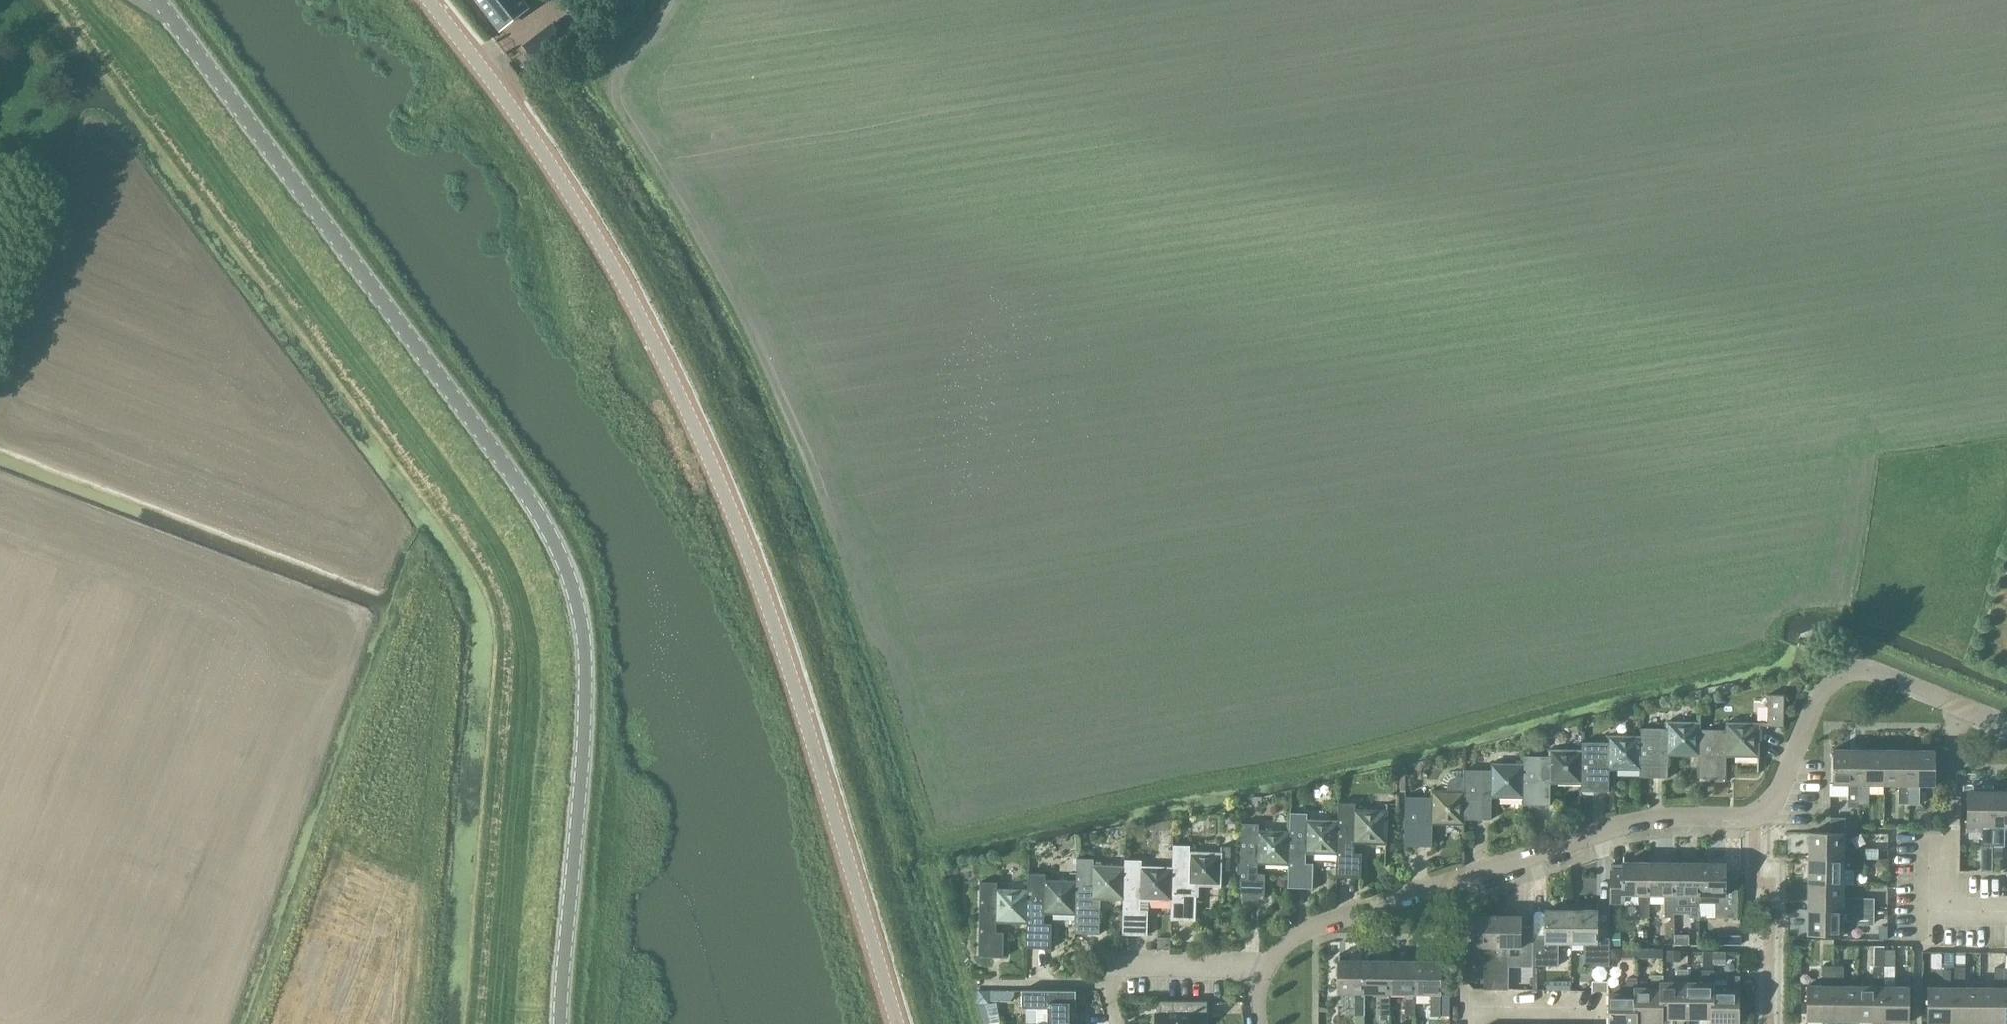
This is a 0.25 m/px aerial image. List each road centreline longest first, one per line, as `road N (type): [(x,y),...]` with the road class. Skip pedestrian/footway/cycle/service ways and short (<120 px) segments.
road 1 (tertiary): [(564,1023),(587,670),(578,591),(565,556),(159,0)]
road 2 (tertiary): [(899,1023),(744,535),(666,360),(580,204),(430,0)]
road 3 (residential): [(1265,970),(1306,929),(1619,823),(1763,811),(1818,696),(1846,672),(1874,671),(2006,725)]
road 4 (residential): [(1265,970),(1124,961),(1105,973),(1105,985)]

